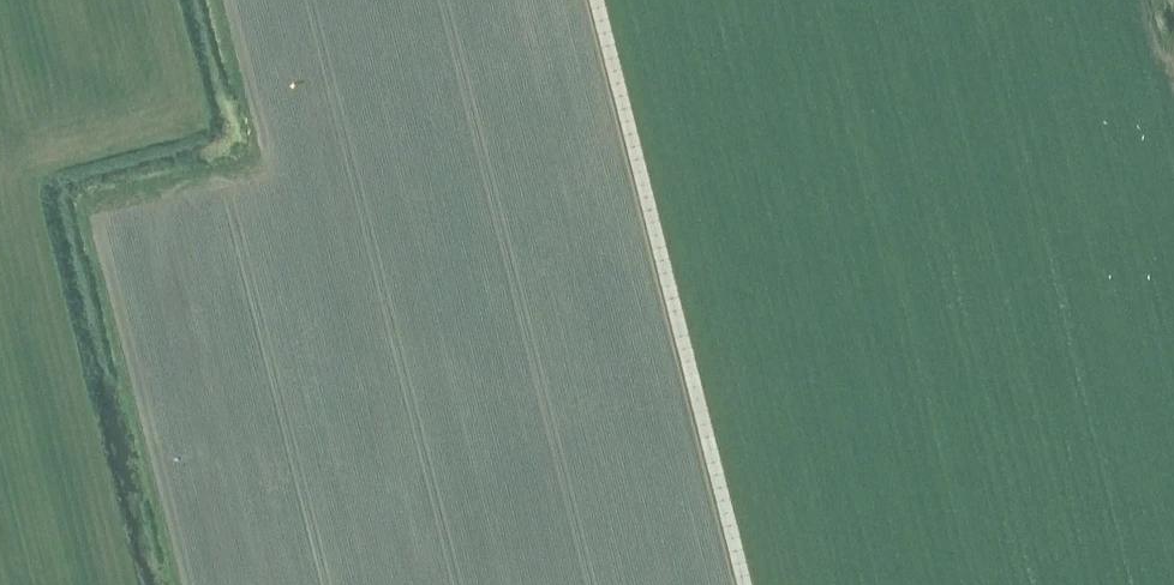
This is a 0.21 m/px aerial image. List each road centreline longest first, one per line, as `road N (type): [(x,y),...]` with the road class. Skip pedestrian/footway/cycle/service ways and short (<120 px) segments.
road 1 (track): [(602,0),(752,584)]

